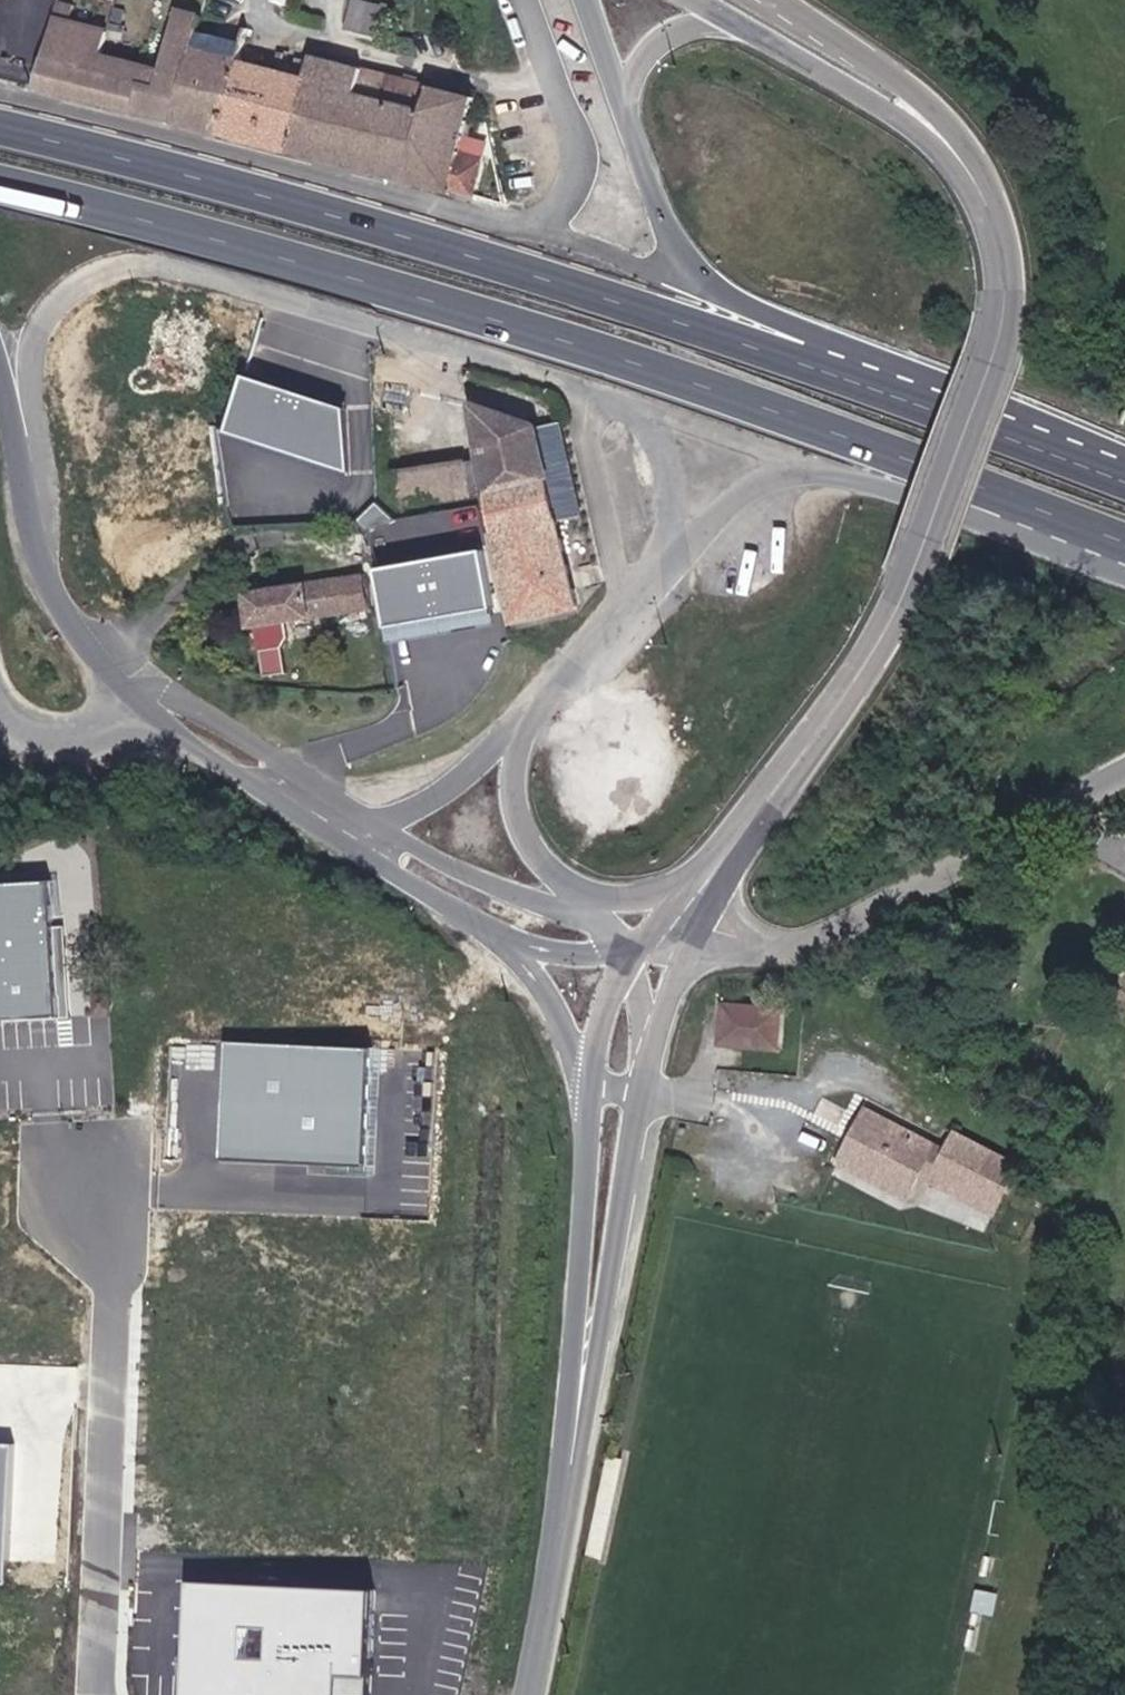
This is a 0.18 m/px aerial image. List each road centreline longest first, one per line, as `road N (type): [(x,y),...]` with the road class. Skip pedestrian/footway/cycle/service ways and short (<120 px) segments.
road 1 (trunk): [(0,182),(421,298),(743,399),(1059,518)]
road 2 (trunk): [(817,367),(400,232),(0,127)]
road 3 (tertiary): [(953,138),(974,163),(1008,233),(1017,282),(1008,362),(941,539),(875,661),(729,850)]
road 4 (residential): [(599,389),(176,263),(130,261),(82,275),(51,307),(35,352),(39,413),(23,500)]
road 5 (unclassified): [(536,222),(509,224),(0,90)]
road 6 (residential): [(97,1694),(115,1191),(101,1168)]
road 7 (residential): [(690,947),(789,948),(953,870),(1124,768)]
road 8 (tertiary): [(597,1289),(526,1694)]
road 9 (trunk): [(1124,480),(817,367)]
road 10 (tertiary): [(378,821),(163,688),(130,689)]
road 11 (unclassified): [(530,0),(578,130),(568,196),(536,222)]
road 12 (tertiary): [(292,814),(500,937)]
road 13 (trunk): [(828,471),(987,520),(1059,518)]
road 14 (residential): [(599,389),(588,419),(624,616)]
road 15 (tertiary): [(591,906),(533,897),(378,821)]
road 16 (tertiary): [(23,500),(53,594),(130,689)]
road 17 (tertiary): [(953,138),(874,63),(782,0)]
road 18 (tertiary): [(593,1076),(597,1289)]
road 19 (tertiary): [(770,29),(953,138)]
road 20 (tertiary): [(597,1289),(645,1087)]
road 21 (tertiary): [(591,906),(528,834),(514,782),(525,727)]
road 22 (residential): [(635,401),(828,471)]
road 23 (tertiary): [(130,689),(179,736),(292,814)]
road 24 (trunk): [(667,567),(734,497),(768,476),(828,471)]
road 25 (trunk): [(701,270),(671,232),(622,98)]
road 26 (trunk): [(622,98),(663,40),(690,27),(770,29)]
road 27 (tertiary): [(378,821),(437,792),(525,727)]
road 28 (unclassified): [(635,401),(666,468),(667,567)]
road 29 (unclassified): [(701,270),(631,256),(536,222)]
road 30 (tertiary): [(500,937),(538,976),(593,1076)]
road 31 (residential): [(0,705),(32,737),(89,729),(130,689)]
road 32 (trunk): [(817,367),(772,315),(701,270)]
road 33 (tertiary): [(729,850),(650,894),(591,906)]
road 34 (tertiary): [(525,727),(624,616)]
road 35 (tertiary): [(500,937),(573,956),(637,954)]
road 36 (tertiary): [(729,850),(637,954)]
road 37 (trunk): [(0,364),(23,500)]
road 38 (tertiary): [(637,954),(612,997),(593,1076)]

